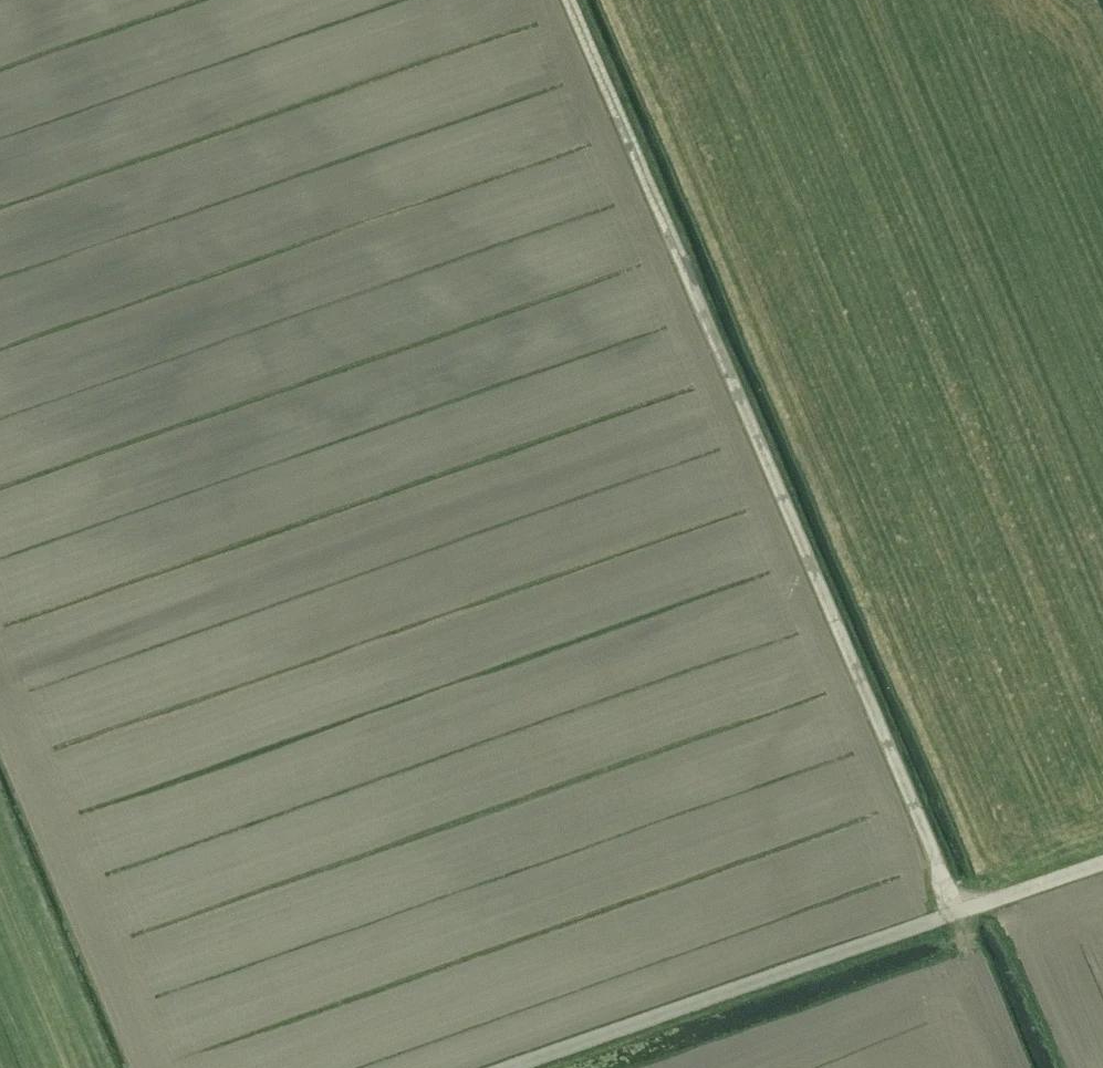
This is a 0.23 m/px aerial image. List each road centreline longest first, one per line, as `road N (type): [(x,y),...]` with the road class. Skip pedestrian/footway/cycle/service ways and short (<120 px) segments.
road 1 (track): [(956,911),(569,0)]
road 2 (track): [(505,1067),(1102,862)]

